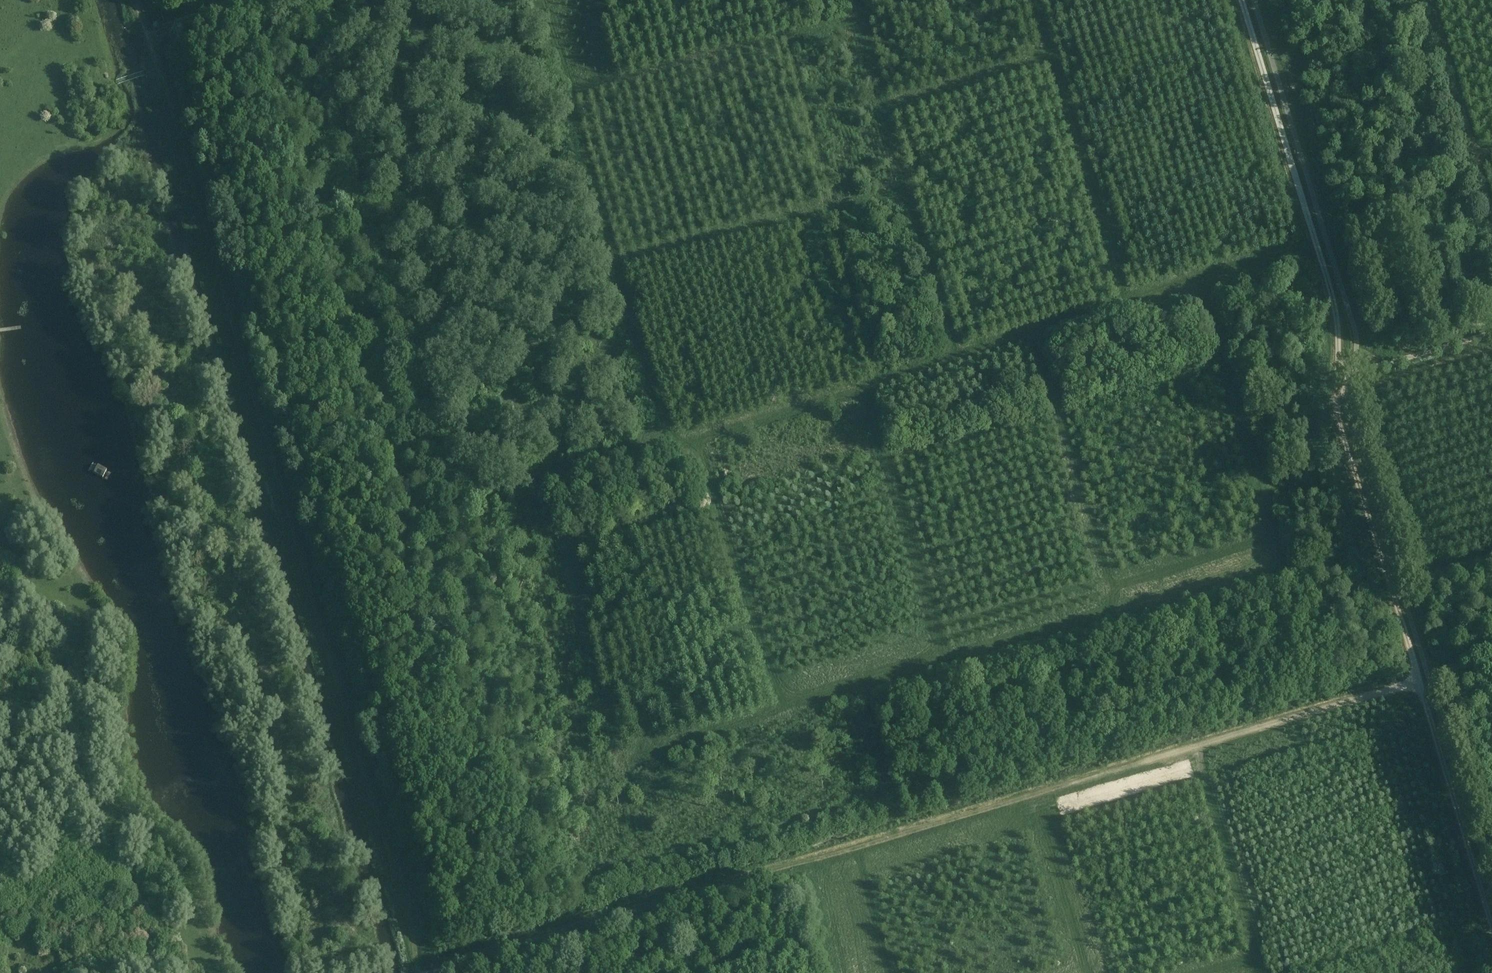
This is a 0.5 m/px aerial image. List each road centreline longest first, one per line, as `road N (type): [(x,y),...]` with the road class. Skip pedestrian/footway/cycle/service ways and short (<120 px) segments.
road 1 (track): [(139,0),(404,900),(413,972)]
road 2 (track): [(1491,917),(1335,391),(1338,318),(1243,0)]

